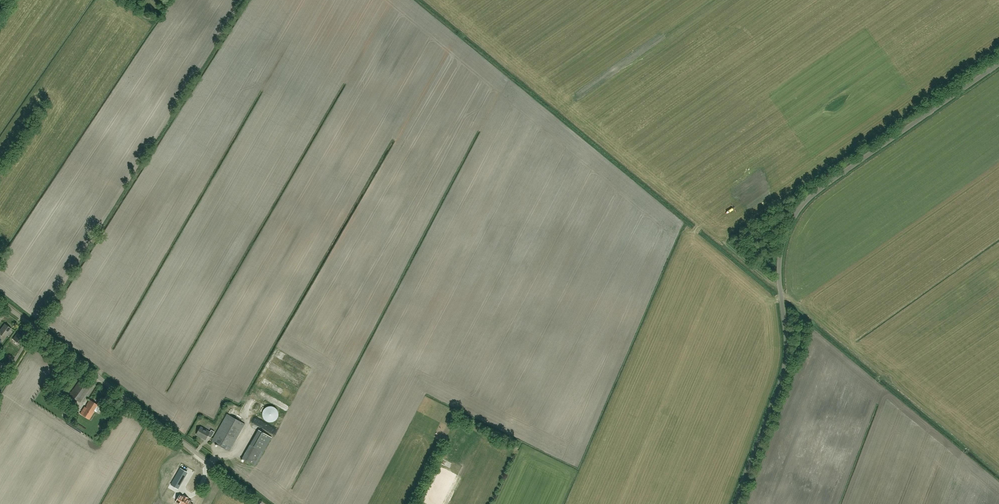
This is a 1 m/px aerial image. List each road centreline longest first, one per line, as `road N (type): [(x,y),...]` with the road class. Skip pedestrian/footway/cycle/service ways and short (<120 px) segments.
road 1 (unclassified): [(734,503),(785,371),(779,270),(792,223),(816,194),(998,64)]
road 2 (unclassified): [(260,503),(0,303)]

